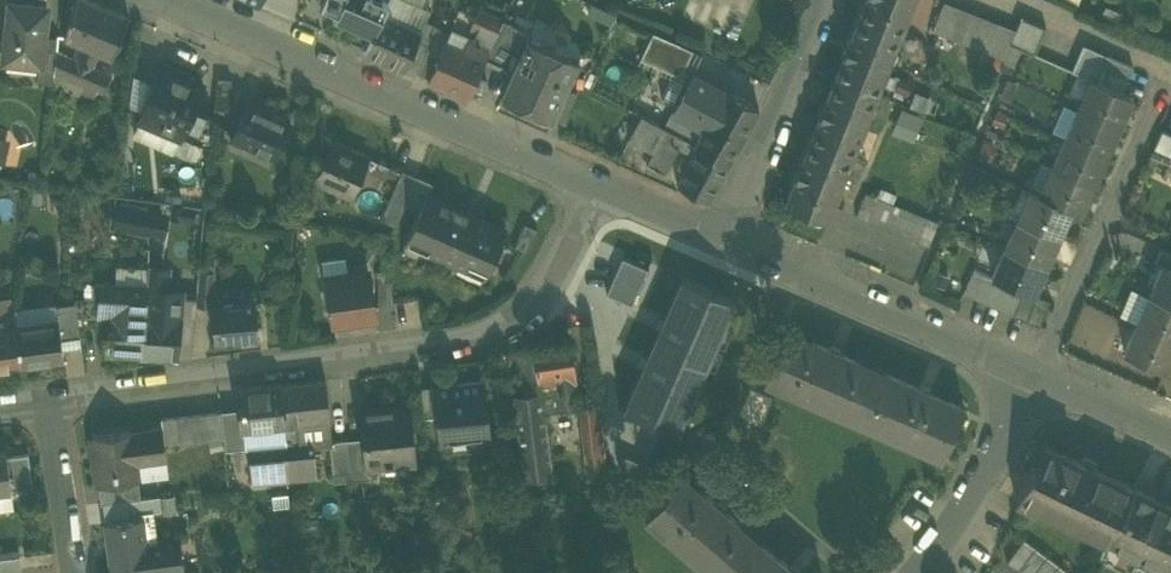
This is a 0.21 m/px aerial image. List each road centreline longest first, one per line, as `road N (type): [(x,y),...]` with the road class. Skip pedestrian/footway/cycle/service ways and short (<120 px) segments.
road 1 (residential): [(588,187),(546,287),(492,325),(354,354),(51,394)]
road 2 (secondary): [(185,5),(588,187)]
road 3 (secondary): [(725,245),(1033,377)]
road 4 (residential): [(1170,82),(1033,377)]
road 5 (residential): [(725,245),(829,0)]
road 6 (residential): [(1033,377),(914,572)]
road 7 (residential): [(51,394),(74,572)]
road 8 (residential): [(1022,0),(1170,68)]
road 9 (secondary): [(588,187),(725,245)]
road 10 (secondary): [(1033,377),(1170,432)]

